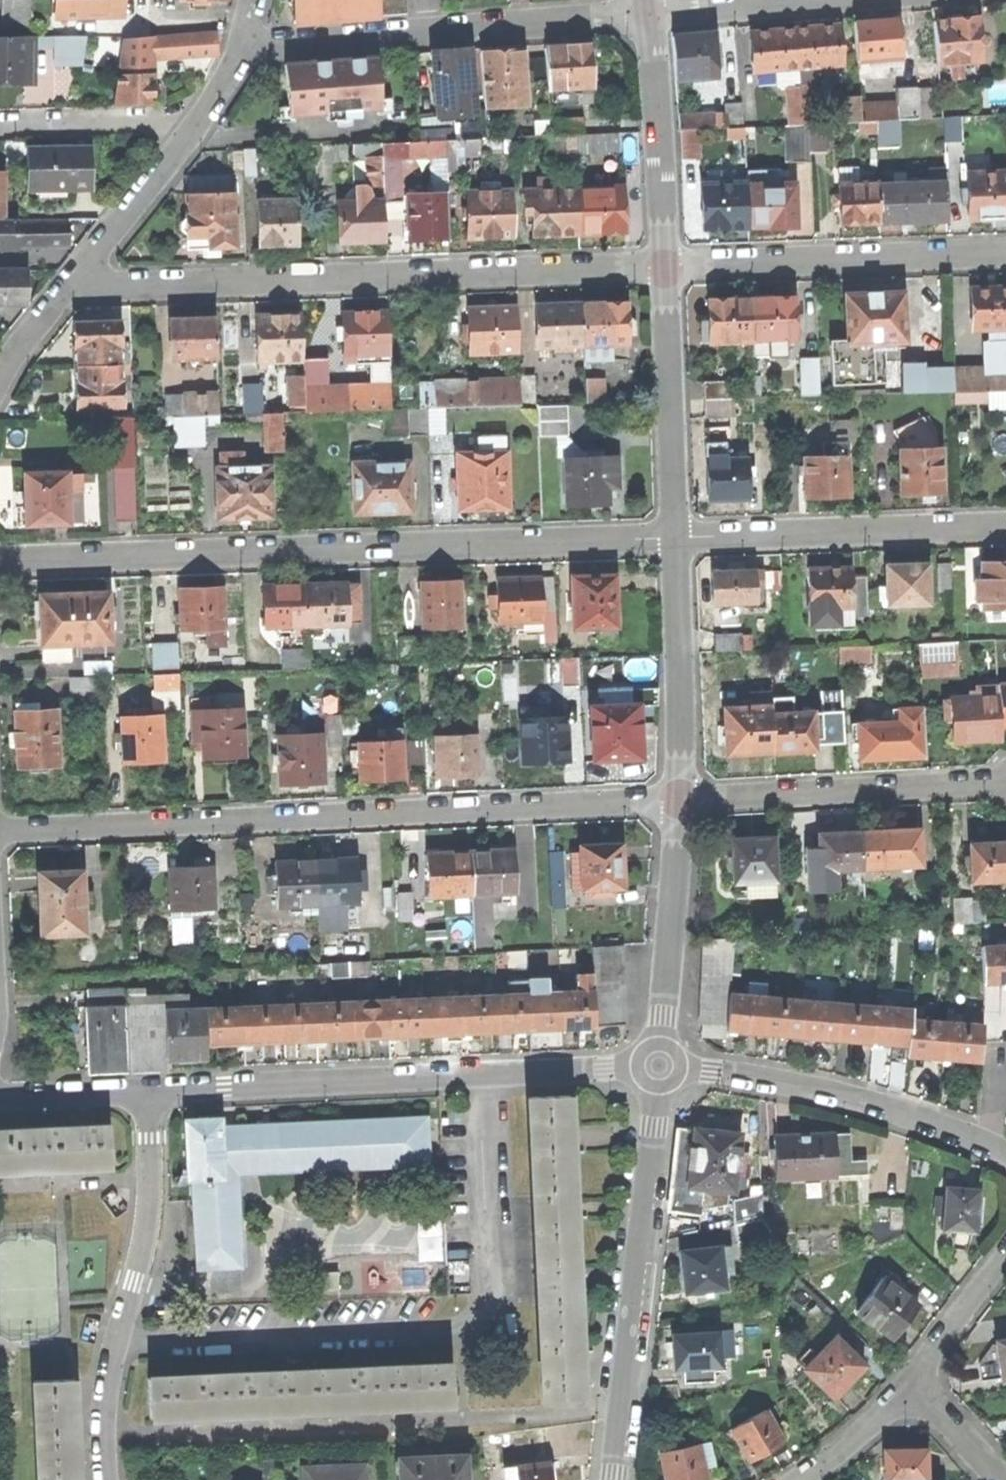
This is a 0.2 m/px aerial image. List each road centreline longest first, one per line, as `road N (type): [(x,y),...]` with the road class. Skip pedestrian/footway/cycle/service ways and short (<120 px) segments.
road 1 (residential): [(0,837),(685,798)]
road 2 (residential): [(0,562),(676,537)]
road 3 (residential): [(75,280),(666,266)]
road 4 (residential): [(147,1092),(659,1065)]
road 5 (residential): [(659,1065),(613,1479)]
road 6 (residential): [(242,49),(654,14)]
road 7 (residential): [(147,1092),(148,1221),(110,1374),(108,1479)]
road 8 (residential): [(659,1065),(842,1091),(1005,1152)]
road 9 (residential): [(666,266),(1005,253)]
road 10 (residential): [(676,537),(1005,523)]
road 11 (residential): [(685,798),(1005,784)]
road 12 (residential): [(666,266),(676,537)]
road 13 (residential): [(685,798),(659,1065)]
road 14 (residential): [(676,537),(685,798)]
road 15 (residential): [(654,14),(666,266)]
road 16 (residential): [(201,123),(75,280)]
road 17 (residential): [(201,123),(0,126)]
road 18 (residential): [(654,14),(830,0)]
road 19 (residential): [(1005,1256),(914,1384)]
road 20 (residential): [(914,1384),(801,1479)]
road 21 (residential): [(0,1100),(147,1092)]
road 22 (residential): [(914,1384),(1000,1479)]
road 23 (residential): [(75,280),(0,376)]

